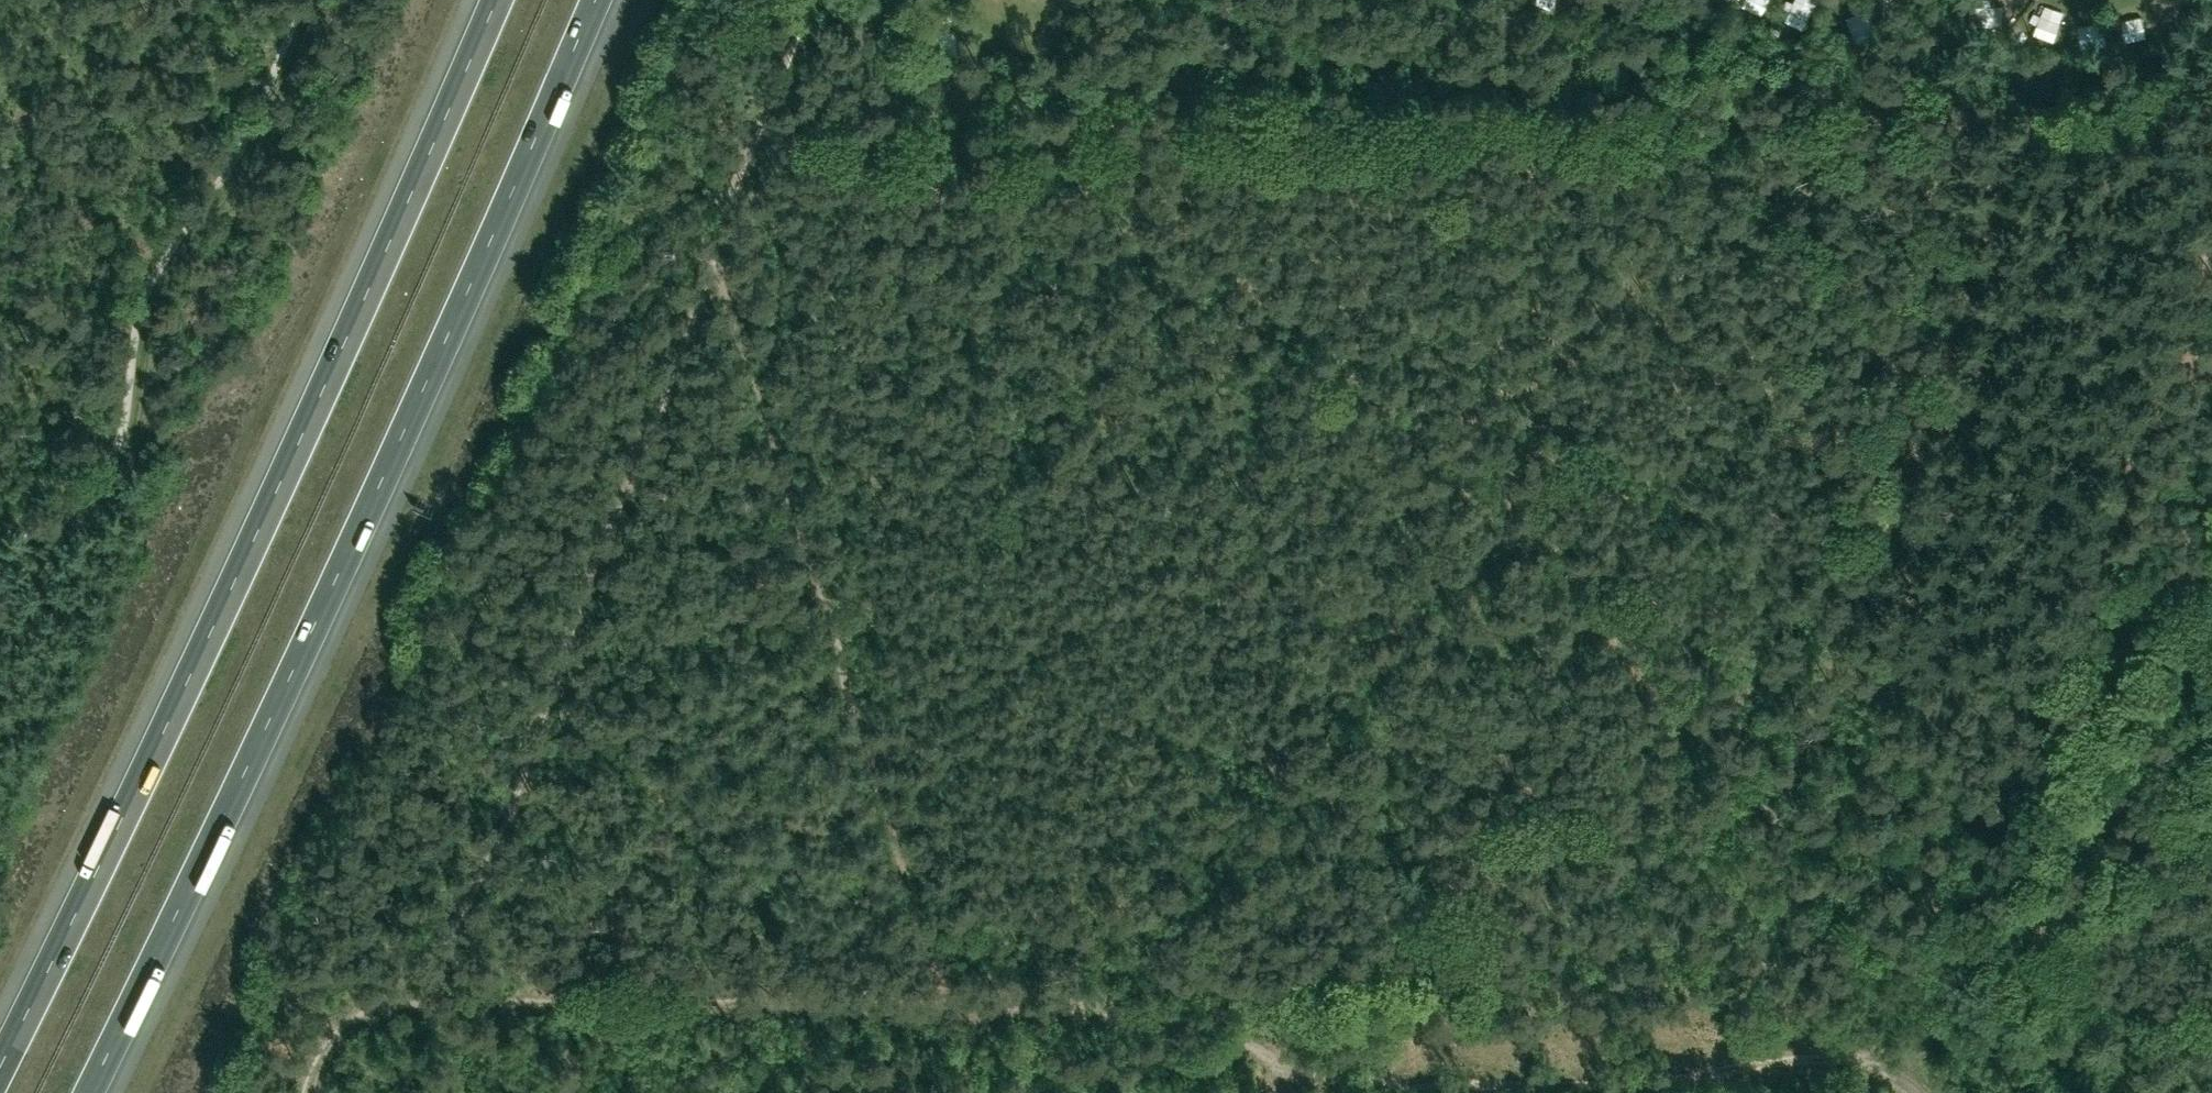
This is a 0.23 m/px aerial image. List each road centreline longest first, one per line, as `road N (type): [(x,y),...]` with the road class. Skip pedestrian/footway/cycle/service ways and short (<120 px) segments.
road 1 (track): [(366,1016),(665,1005),(1061,1008),(1243,972),(1889,968)]
road 2 (track): [(1071,141),(763,148),(739,159),(715,234),(717,277),(949,1004)]
road 3 (motorway): [(88,1092),(412,415),(594,0)]
road 4 (motorway): [(494,0),(191,673),(0,1066)]
road 5 (track): [(1889,968),(1845,900),(1414,444),(1233,270),(1087,162),(1071,141)]
road 6 (track): [(1071,141),(2211,107)]
road 7 (track): [(1061,1008),(1175,1013),(1287,1056),(1882,1065),(1938,1031)]
road 8 (track): [(2211,246),(2023,784),(1935,982)]
road 9 (track): [(0,618),(124,466),(144,399),(152,317),(258,140),(315,0)]
road 10 (track): [(1889,968),(1935,982),(1938,1031),(2211,1024)]

